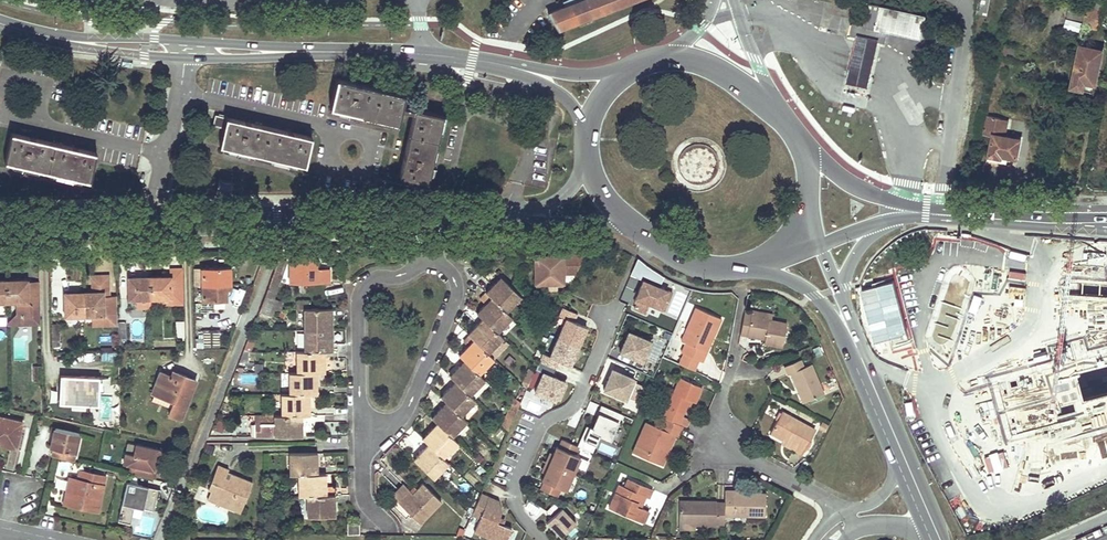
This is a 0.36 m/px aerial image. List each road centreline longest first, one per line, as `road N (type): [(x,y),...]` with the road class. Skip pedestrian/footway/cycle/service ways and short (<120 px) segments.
road 1 (secondary): [(1106,210),(885,197),(857,189),(804,150)]
road 2 (tertiary): [(139,232),(424,225)]
road 3 (residential): [(620,305),(578,399),(540,429),(516,483),(516,507),(544,539)]
road 4 (tertiary): [(424,210),(152,214)]
road 5 (secondary): [(725,264),(778,275),(818,300),(847,342),(891,444)]
road 6 (secondary): [(947,539),(847,307)]
road 7 (residential): [(369,426),(389,426),(405,414),(455,302),(453,276),(425,262)]
road 8 (secondary): [(887,222),(1106,230)]
road 9 (residential): [(425,262),(405,275),(371,280),(359,296),(360,409),(369,426)]
road 10 (tertiary): [(424,225),(633,224)]
road 11 (secondary): [(313,52),(519,66)]
road 12 (tertiary): [(587,163),(570,191),(549,205),(424,210)]
road 13 (residential): [(152,214),(186,59)]
road 14 (tertiary): [(152,214),(0,225)]
road 15 (residential): [(846,512),(724,443)]
road 16 (tertiary): [(0,229),(139,232)]
road 17 (secondary): [(186,59),(313,52)]
road 18 (secondary): [(313,52),(187,41)]
road 19 (secondary): [(62,39),(186,59)]
road 20 (secondary): [(187,41),(62,39)]

